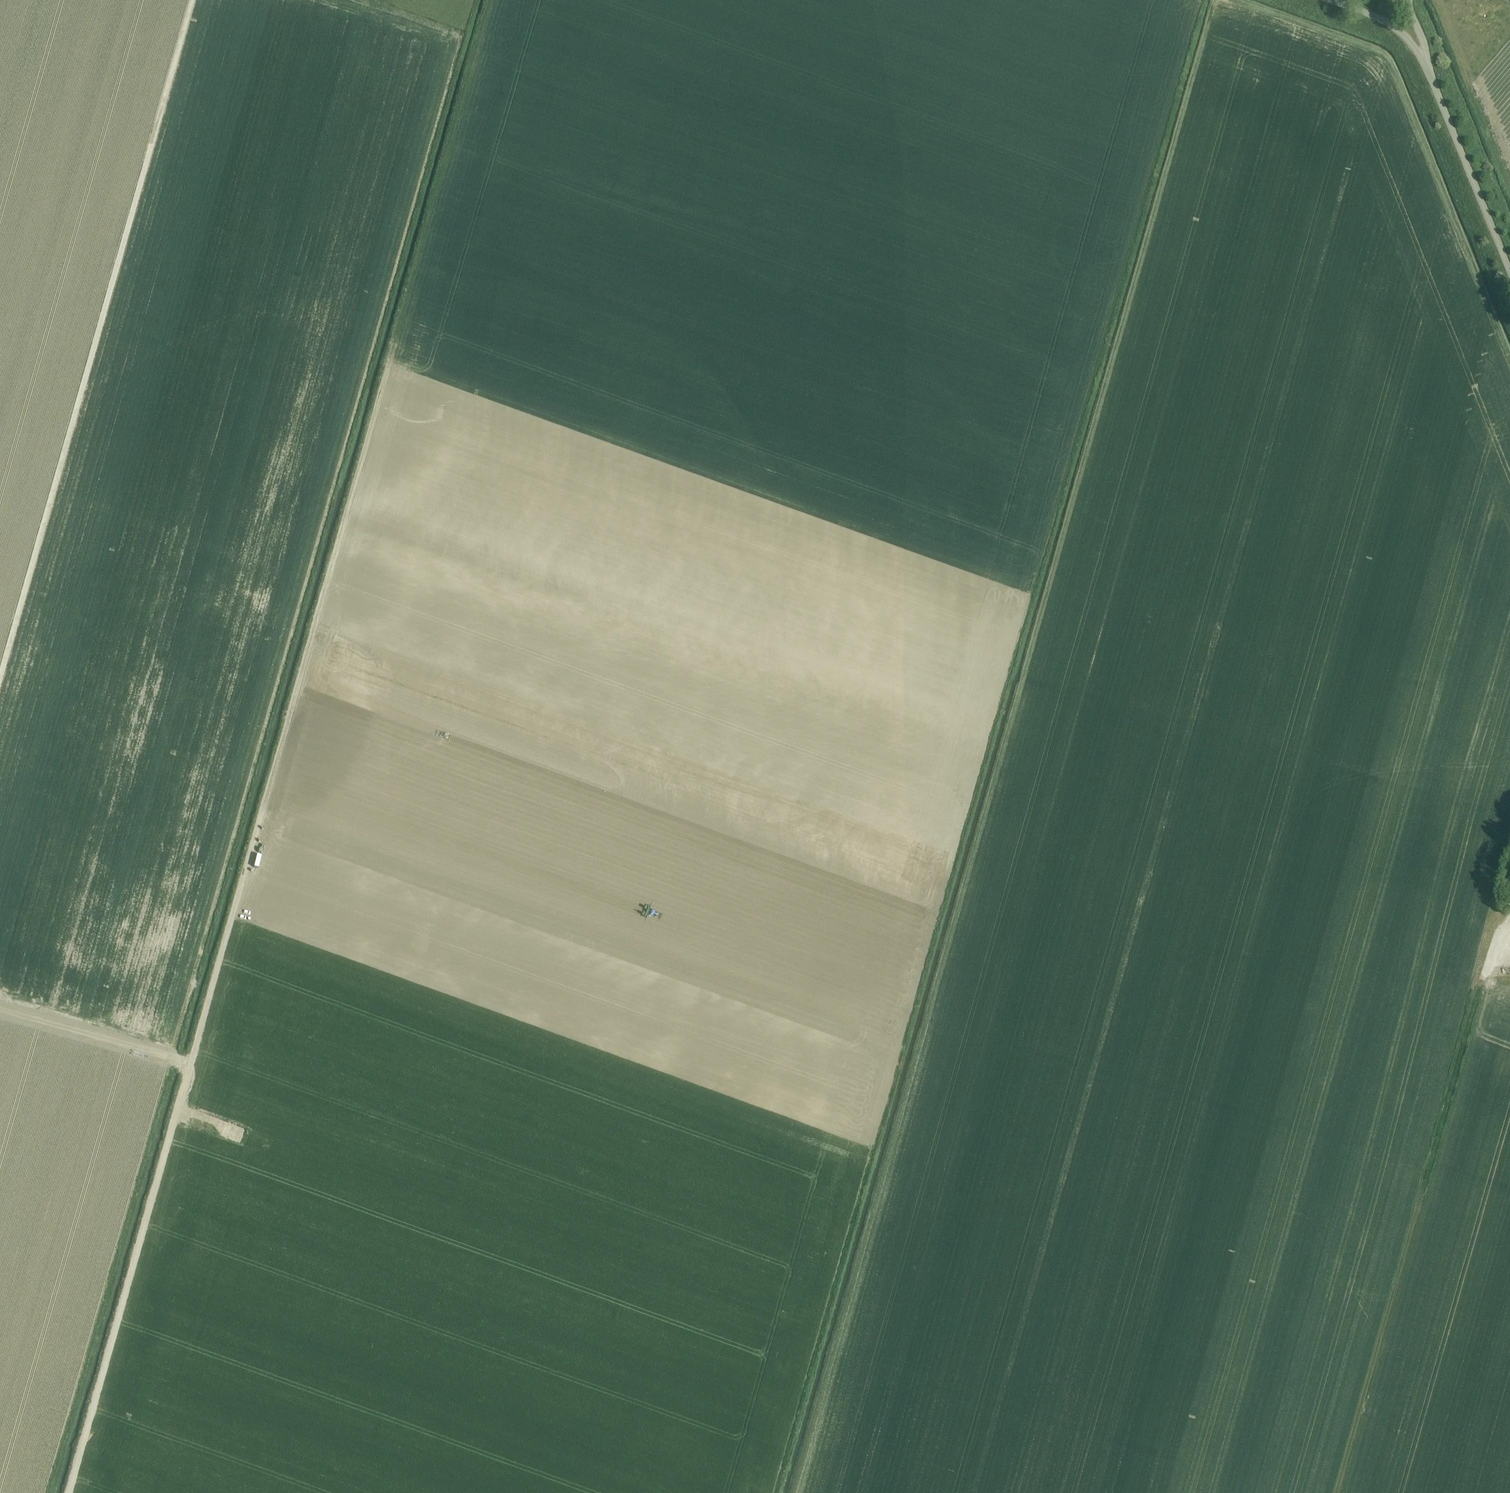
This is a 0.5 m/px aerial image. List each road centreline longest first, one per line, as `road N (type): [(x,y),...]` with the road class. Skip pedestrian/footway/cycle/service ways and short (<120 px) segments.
road 1 (track): [(71,1492),(470,76)]
road 2 (track): [(1340,1492),(1498,934)]
road 3 (unclassified): [(1509,271),(1415,49),(1395,28),(1325,0)]

